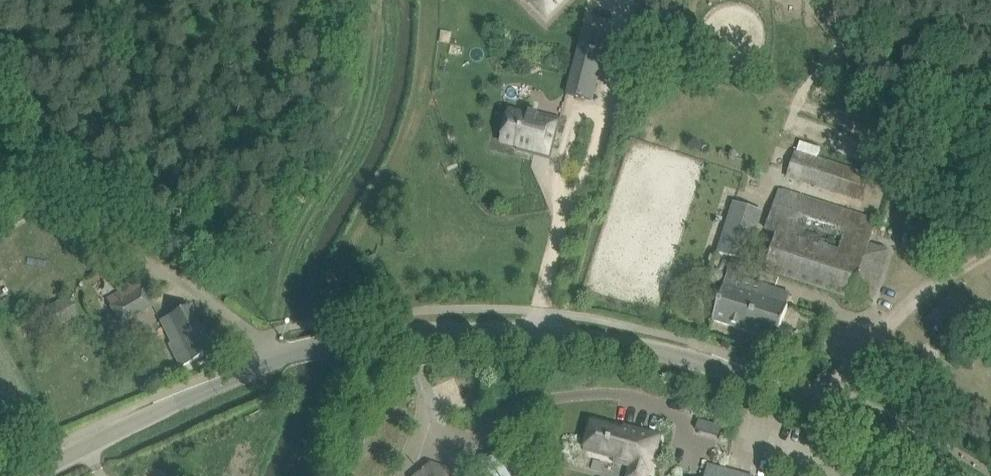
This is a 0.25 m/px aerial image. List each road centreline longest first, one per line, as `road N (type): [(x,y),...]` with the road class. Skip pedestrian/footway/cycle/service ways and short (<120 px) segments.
road 1 (unclassified): [(940,475),(822,406),(743,374),(580,338),(467,329),(384,334),(256,364),(26,475)]
road 2 (track): [(822,406),(860,350),(990,250)]

